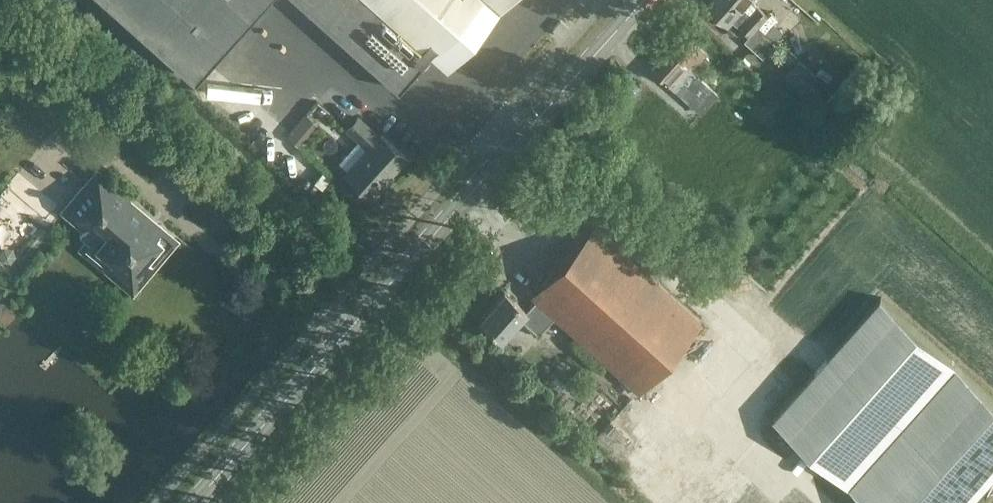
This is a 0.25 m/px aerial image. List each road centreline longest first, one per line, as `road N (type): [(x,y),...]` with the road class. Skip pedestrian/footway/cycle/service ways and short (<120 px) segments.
road 1 (tertiary): [(195,502),(644,0)]
road 2 (track): [(821,502),(734,428),(728,326),(596,205),(504,244),(440,185)]

